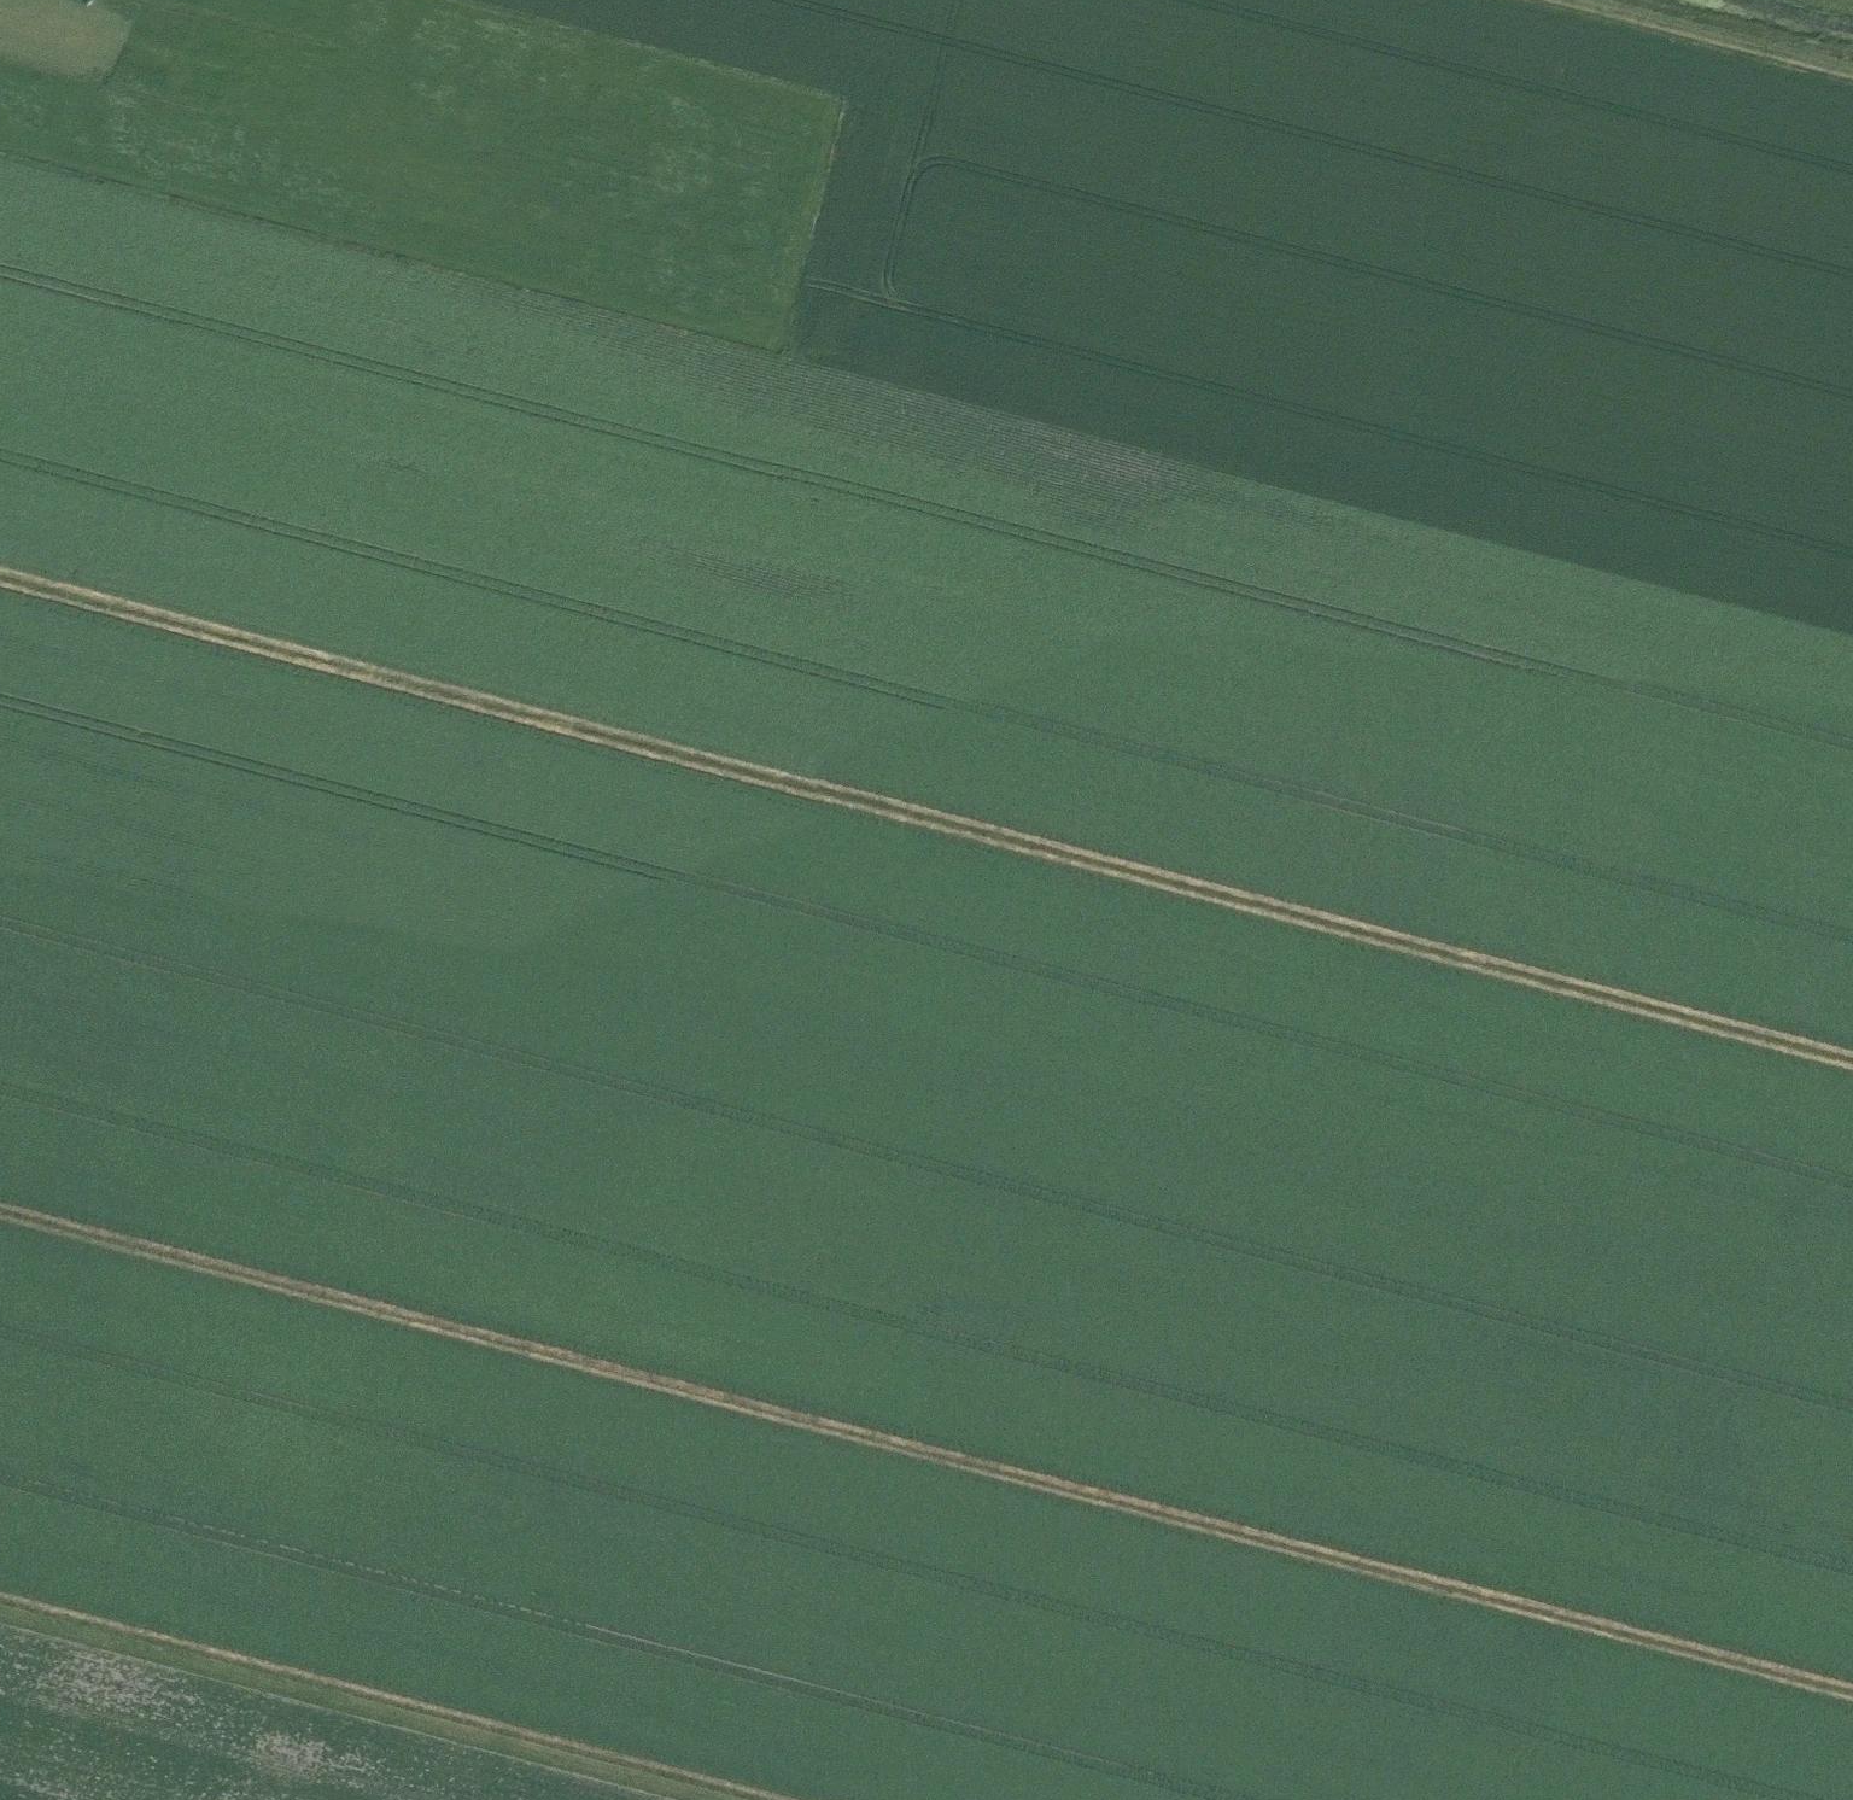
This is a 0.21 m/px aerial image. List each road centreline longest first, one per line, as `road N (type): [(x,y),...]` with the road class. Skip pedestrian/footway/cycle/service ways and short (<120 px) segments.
road 1 (track): [(1852,72),(1576,0)]

